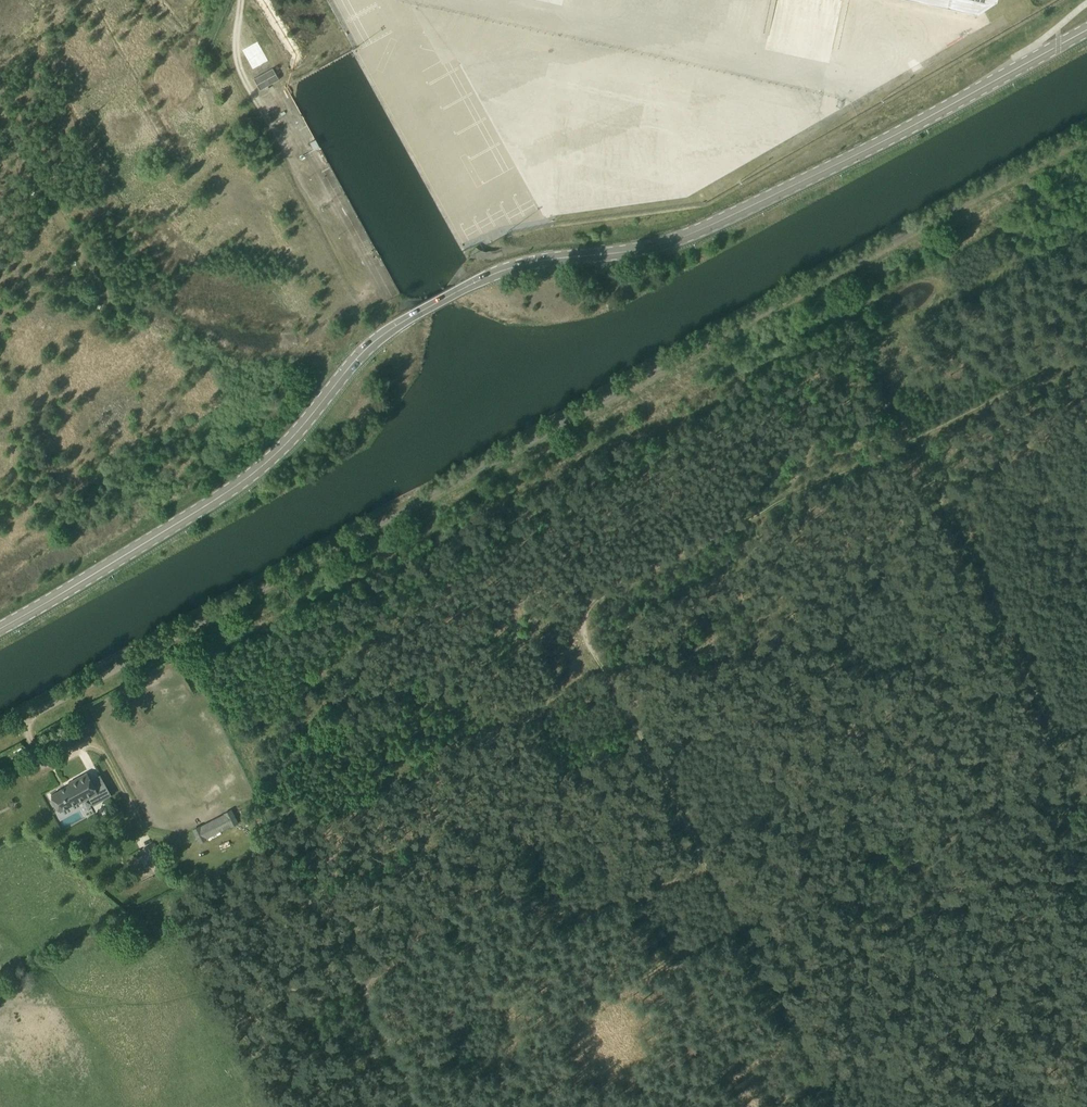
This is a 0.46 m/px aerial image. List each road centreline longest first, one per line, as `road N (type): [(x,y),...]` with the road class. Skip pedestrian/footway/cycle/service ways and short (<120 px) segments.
road 1 (secondary): [(0,628),(242,486),(353,357),(391,326),(528,262),(638,249),(690,234),(1086,31)]
road 2 (unclassified): [(0,732),(1086,135)]
road 3 (track): [(905,444),(604,594),(589,613),(598,656)]
road 4 (track): [(1086,799),(905,444)]
road 5 (track): [(281,840),(427,1106)]
road 6 (track): [(705,867),(830,1106)]
road 7 (track): [(598,656),(705,867)]
road 8 (track): [(110,306),(0,118)]

